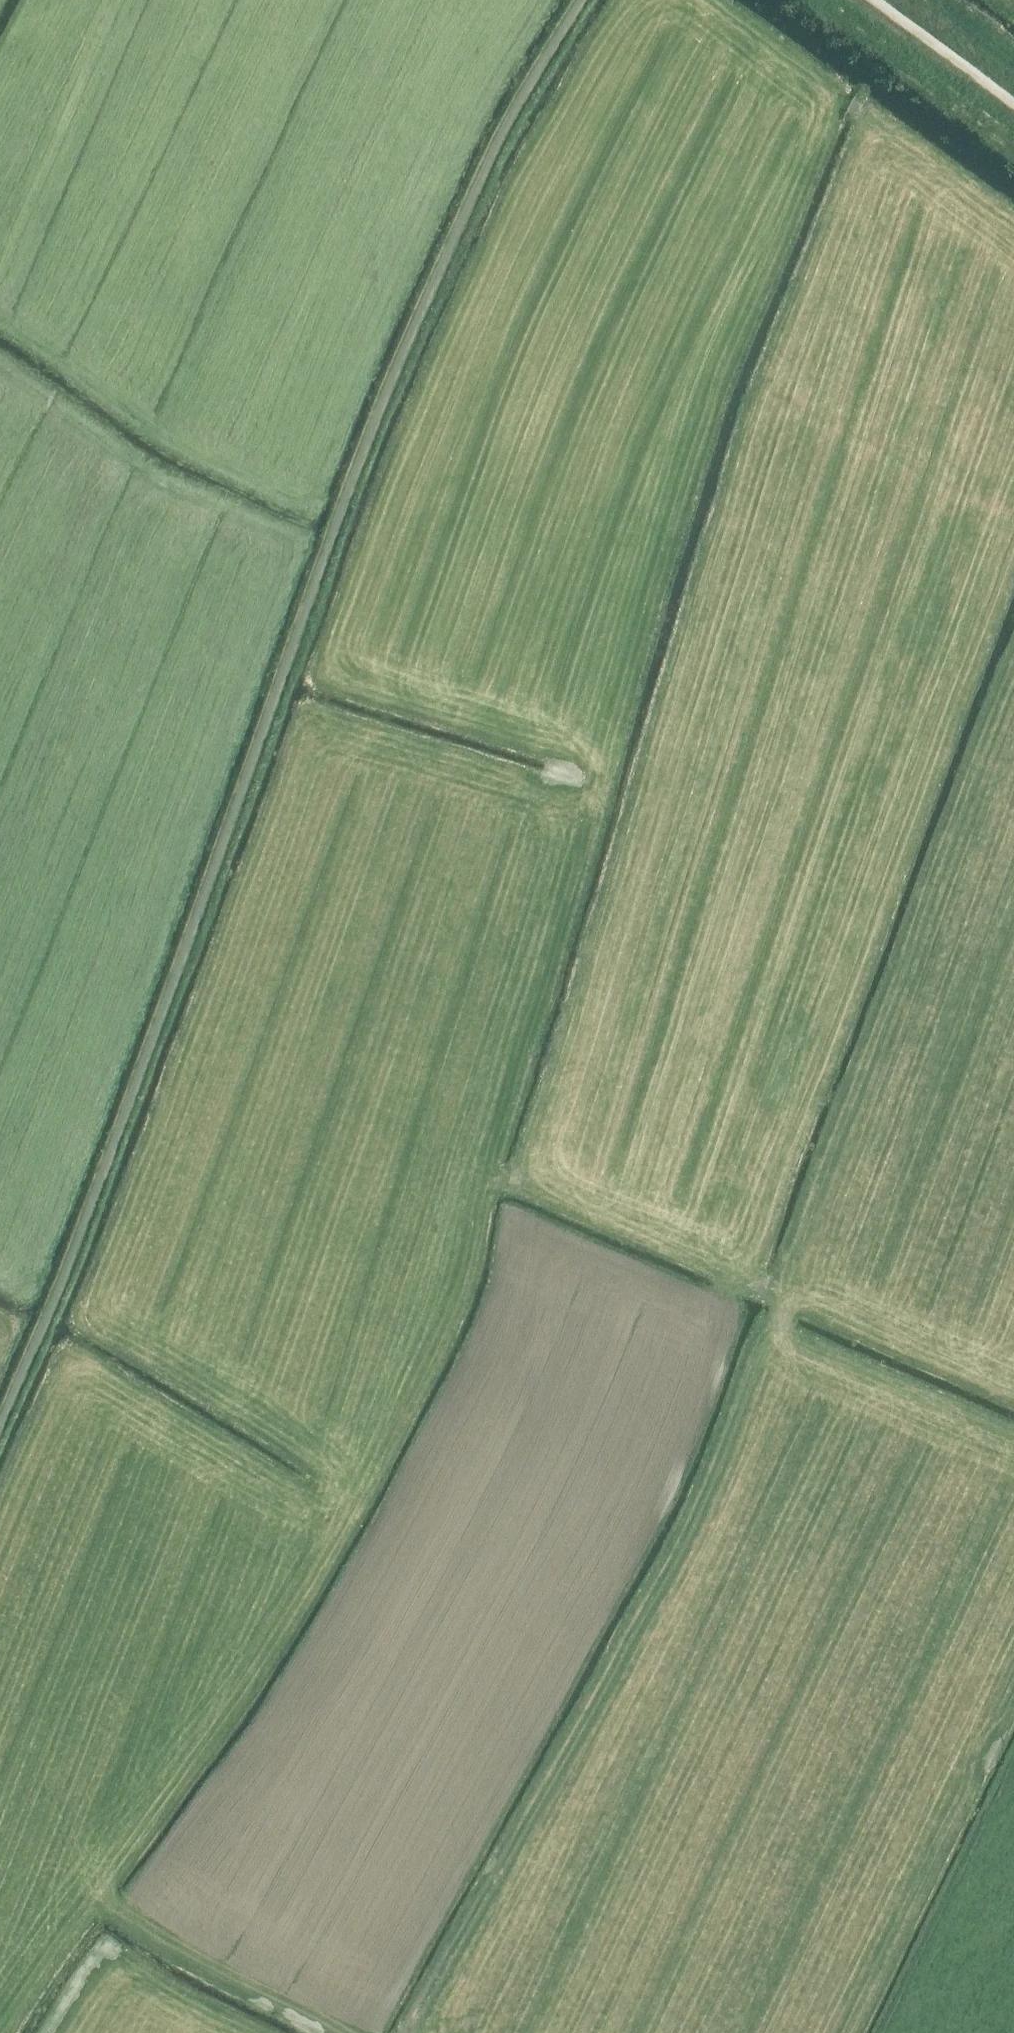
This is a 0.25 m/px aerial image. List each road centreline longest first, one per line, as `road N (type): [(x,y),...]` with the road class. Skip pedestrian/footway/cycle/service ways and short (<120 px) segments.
road 1 (track): [(877,0),(1013,101)]

